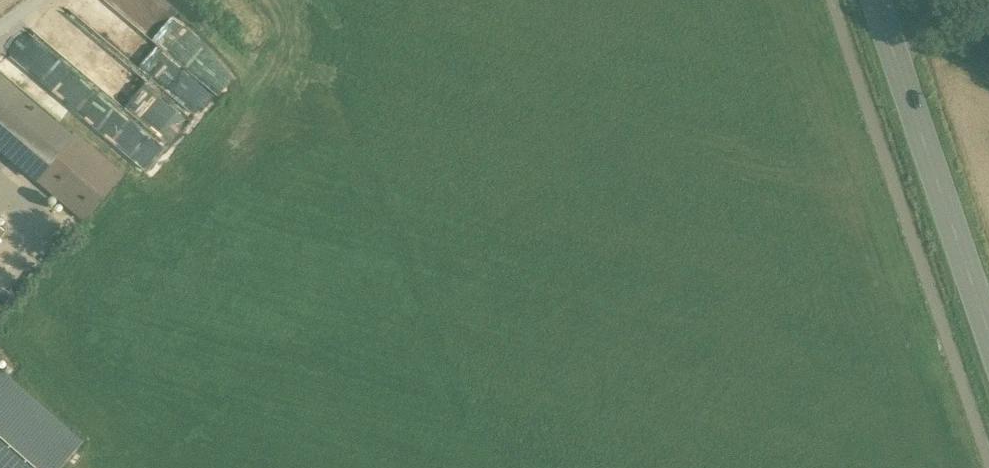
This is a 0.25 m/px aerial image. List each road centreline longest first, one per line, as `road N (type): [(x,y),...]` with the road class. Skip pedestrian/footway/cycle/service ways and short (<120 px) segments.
road 1 (primary): [(875,0),(988,335)]

